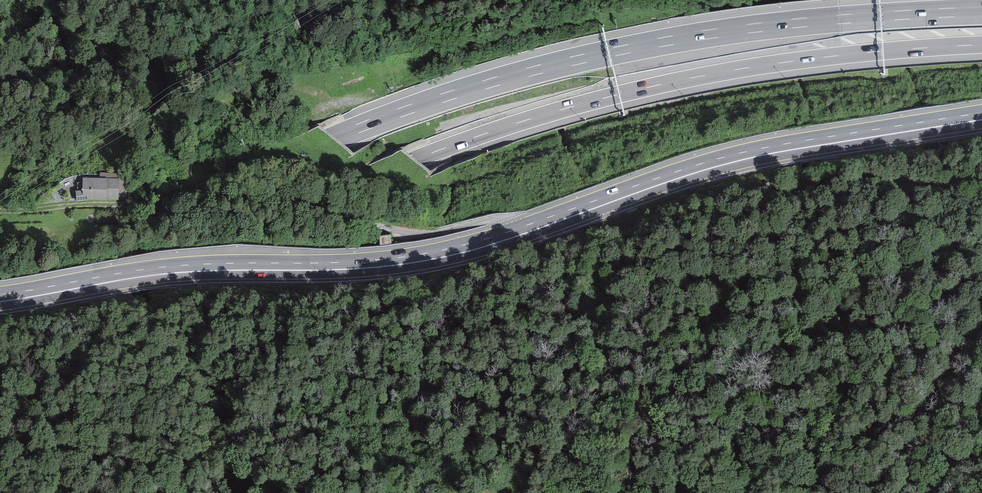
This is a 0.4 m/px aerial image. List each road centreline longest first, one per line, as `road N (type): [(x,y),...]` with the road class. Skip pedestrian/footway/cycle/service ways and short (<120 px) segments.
road 1 (motorway): [(0,397),(212,255),(446,147),(705,75),(981,44)]
road 2 (motorway): [(981,12),(715,33),(449,96),(224,188),(0,323)]
road 3 (primary): [(981,116),(741,156),(419,257),(172,269),(0,298)]
road 4 (track): [(514,233),(490,219),(432,234),(225,198),(0,211)]
road 5 (track): [(981,183),(873,179),(795,189)]

